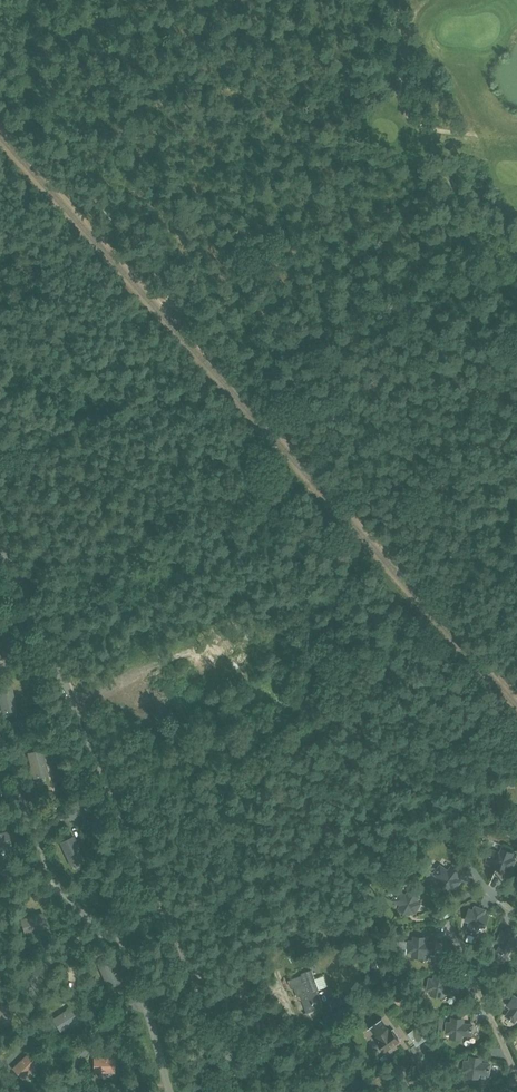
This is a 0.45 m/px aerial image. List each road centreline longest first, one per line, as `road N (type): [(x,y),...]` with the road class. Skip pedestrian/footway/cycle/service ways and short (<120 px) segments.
road 1 (unclassified): [(247,1091),(0,540)]

